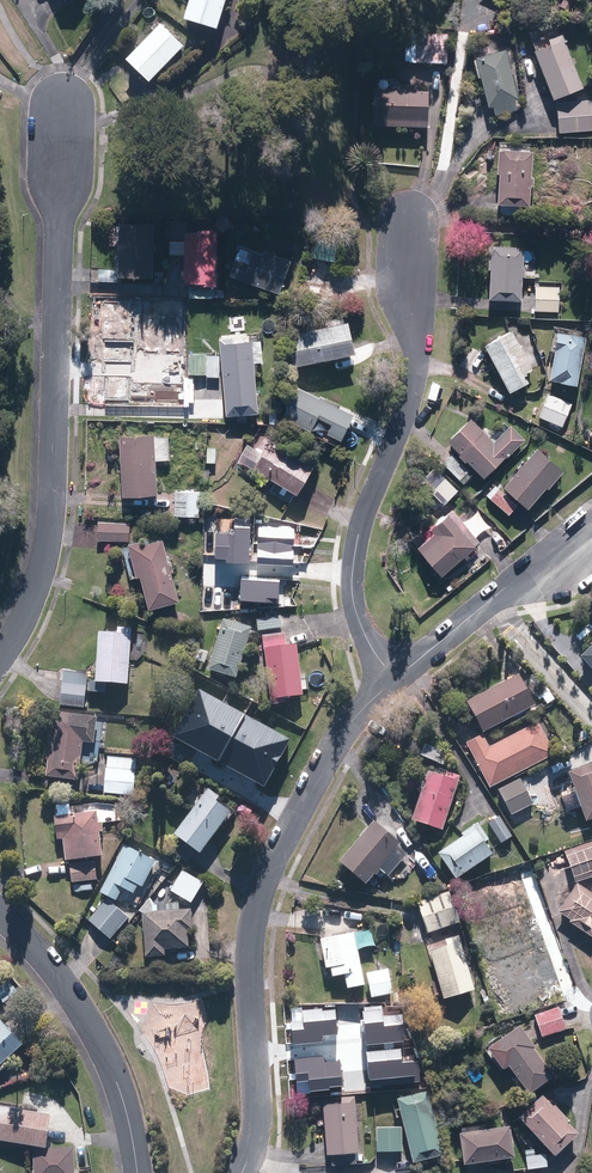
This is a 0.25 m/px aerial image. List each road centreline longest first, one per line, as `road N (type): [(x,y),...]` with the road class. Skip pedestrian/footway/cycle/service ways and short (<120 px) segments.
road 1 (residential): [(0,663),(38,586),(51,532),(61,99)]
road 2 (residential): [(241,1172),(259,1126),(251,928),(319,777),(350,724),(396,676)]
road 3 (residential): [(396,676),(368,641),(354,604),(354,573),(358,535),(412,396),(412,212)]
road 4 (residential): [(137,1172),(123,1100),(89,1021),(0,913)]
road 5 (residential): [(396,676),(490,600),(591,536)]

